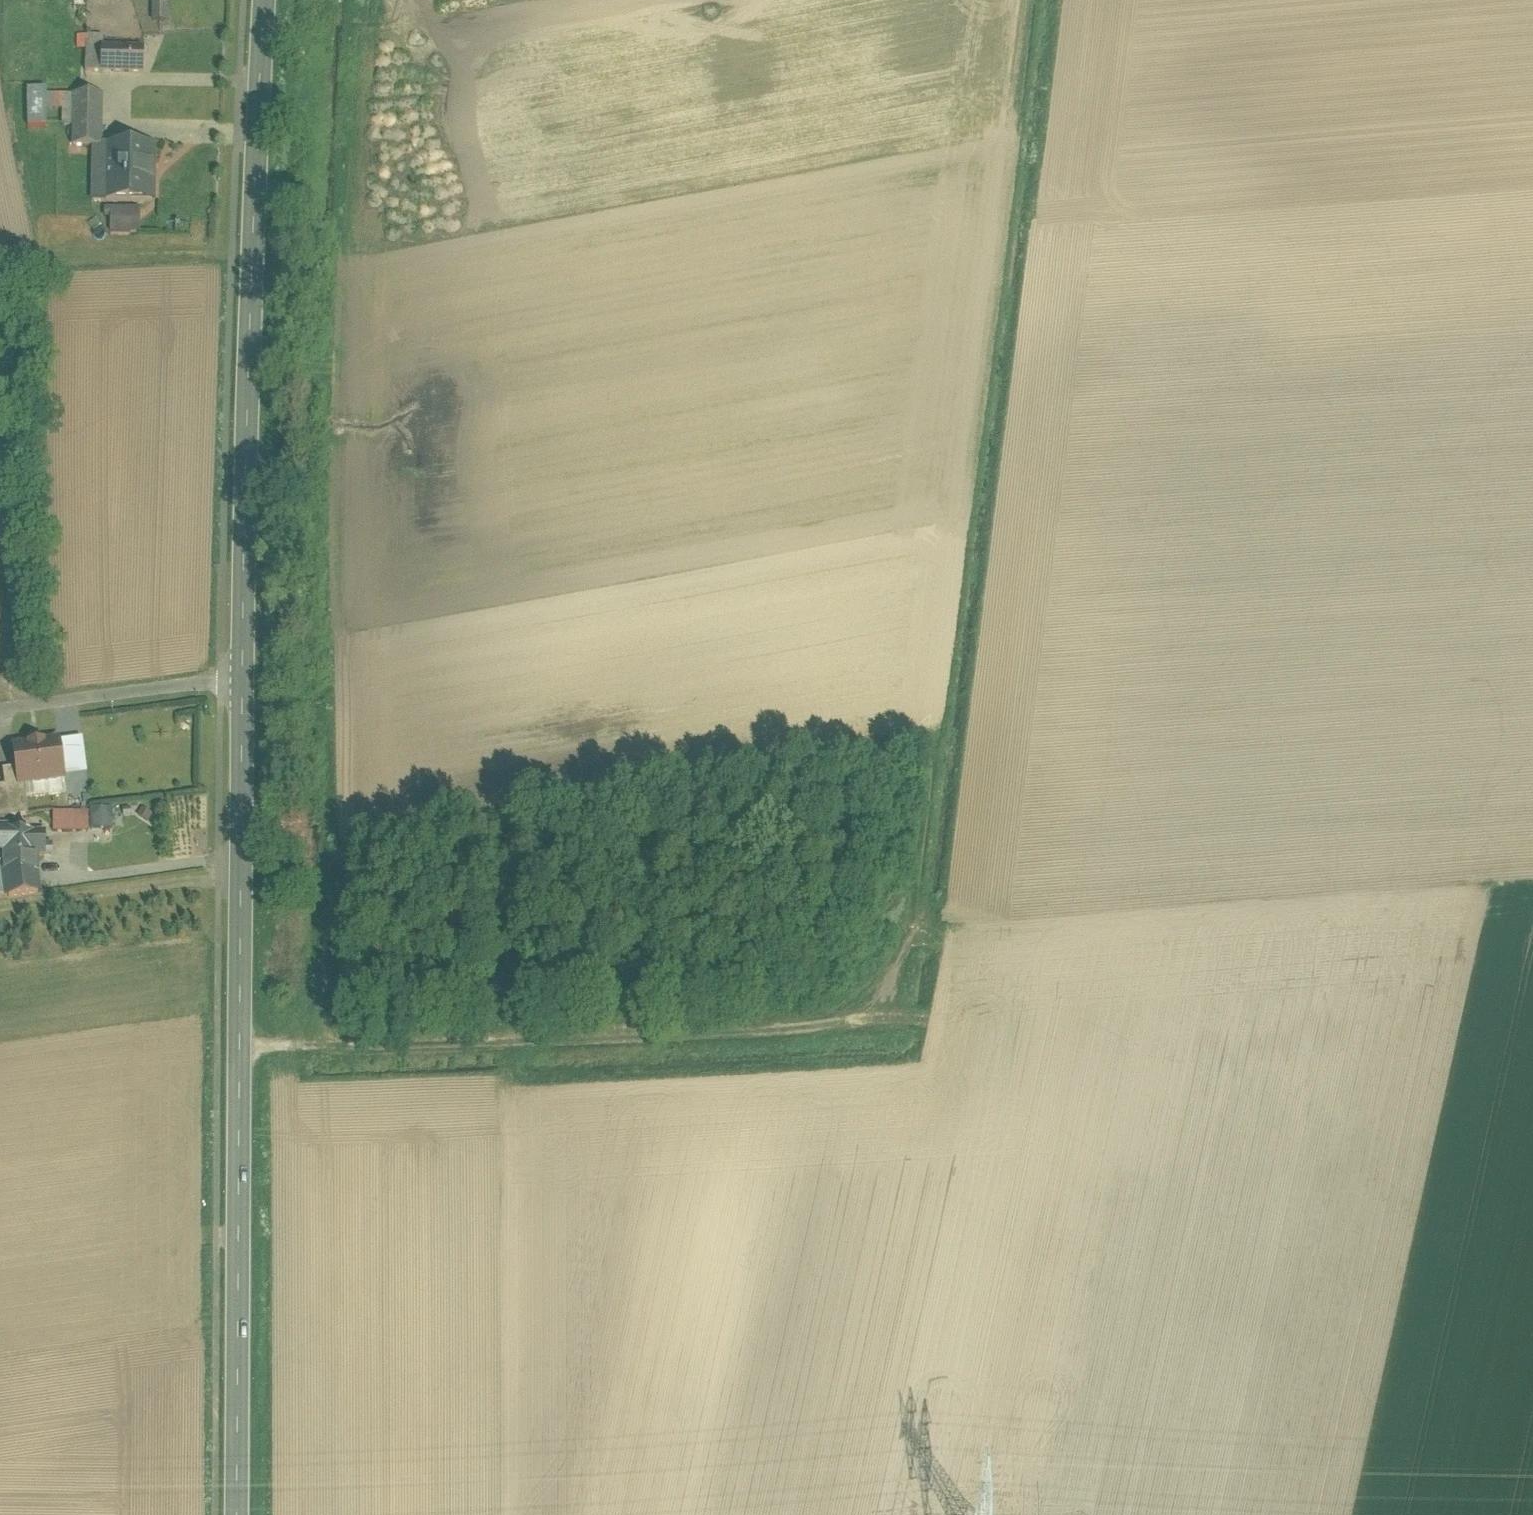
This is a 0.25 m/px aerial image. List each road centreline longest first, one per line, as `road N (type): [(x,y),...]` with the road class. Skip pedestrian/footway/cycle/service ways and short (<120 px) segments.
road 1 (secondary): [(236,1514),(241,686)]
road 2 (secondary): [(241,686),(265,0)]
road 3 (residential): [(0,715),(241,686)]

